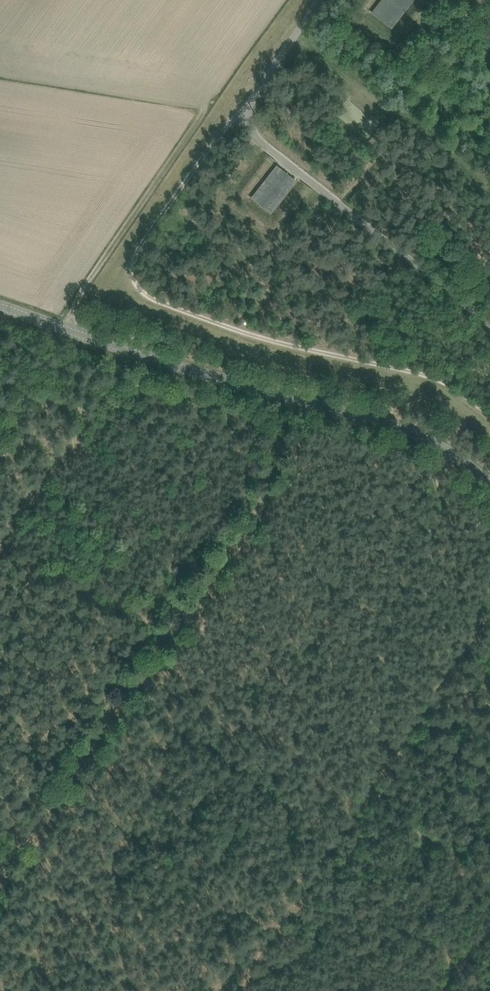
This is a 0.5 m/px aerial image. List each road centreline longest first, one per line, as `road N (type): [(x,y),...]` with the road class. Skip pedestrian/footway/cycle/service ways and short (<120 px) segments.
road 1 (tertiary): [(0,306),(398,428),(489,482)]

